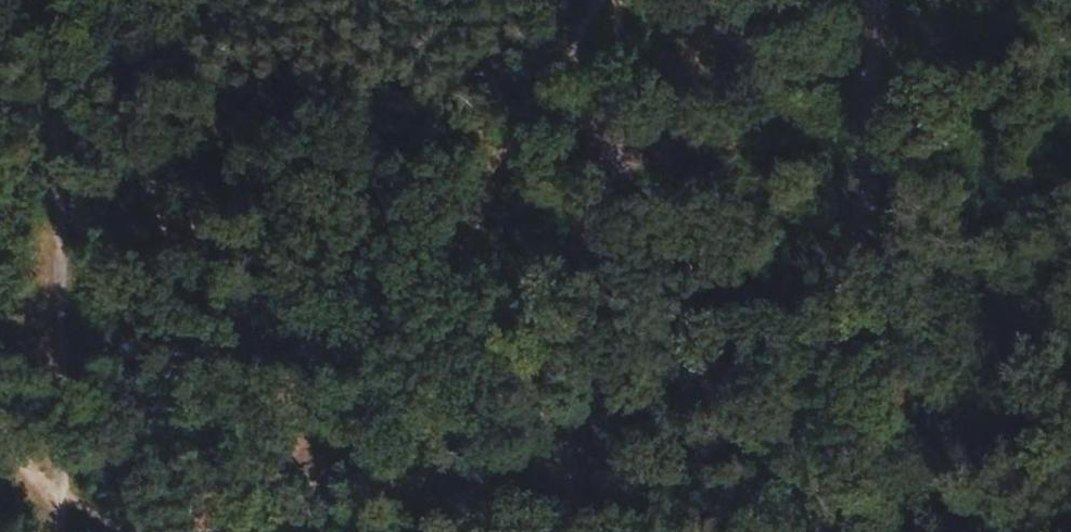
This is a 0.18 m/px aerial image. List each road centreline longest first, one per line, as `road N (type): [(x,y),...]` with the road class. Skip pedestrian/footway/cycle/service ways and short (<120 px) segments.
road 1 (track): [(631,0),(348,531)]
road 2 (track): [(836,531),(895,0)]
road 3 (track): [(75,531),(61,0)]
road 4 (track): [(1070,53),(949,0)]

